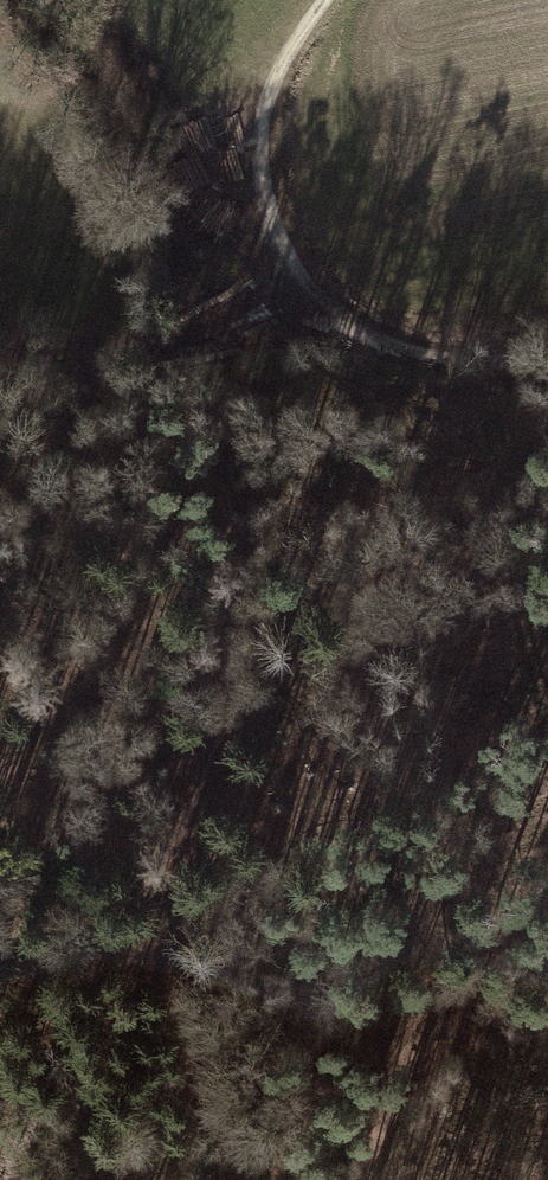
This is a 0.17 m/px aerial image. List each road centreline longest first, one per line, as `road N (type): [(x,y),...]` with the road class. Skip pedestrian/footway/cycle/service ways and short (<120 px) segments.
road 1 (track): [(84,451),(206,580),(227,684),(171,834),(227,1179)]
road 2 (track): [(0,765),(36,732),(62,675),(88,384),(103,359),(180,349),(305,297)]
road 3 (track): [(324,0),(282,59),(258,162),(265,204),(305,297),(377,342),(479,357),(547,355)]

